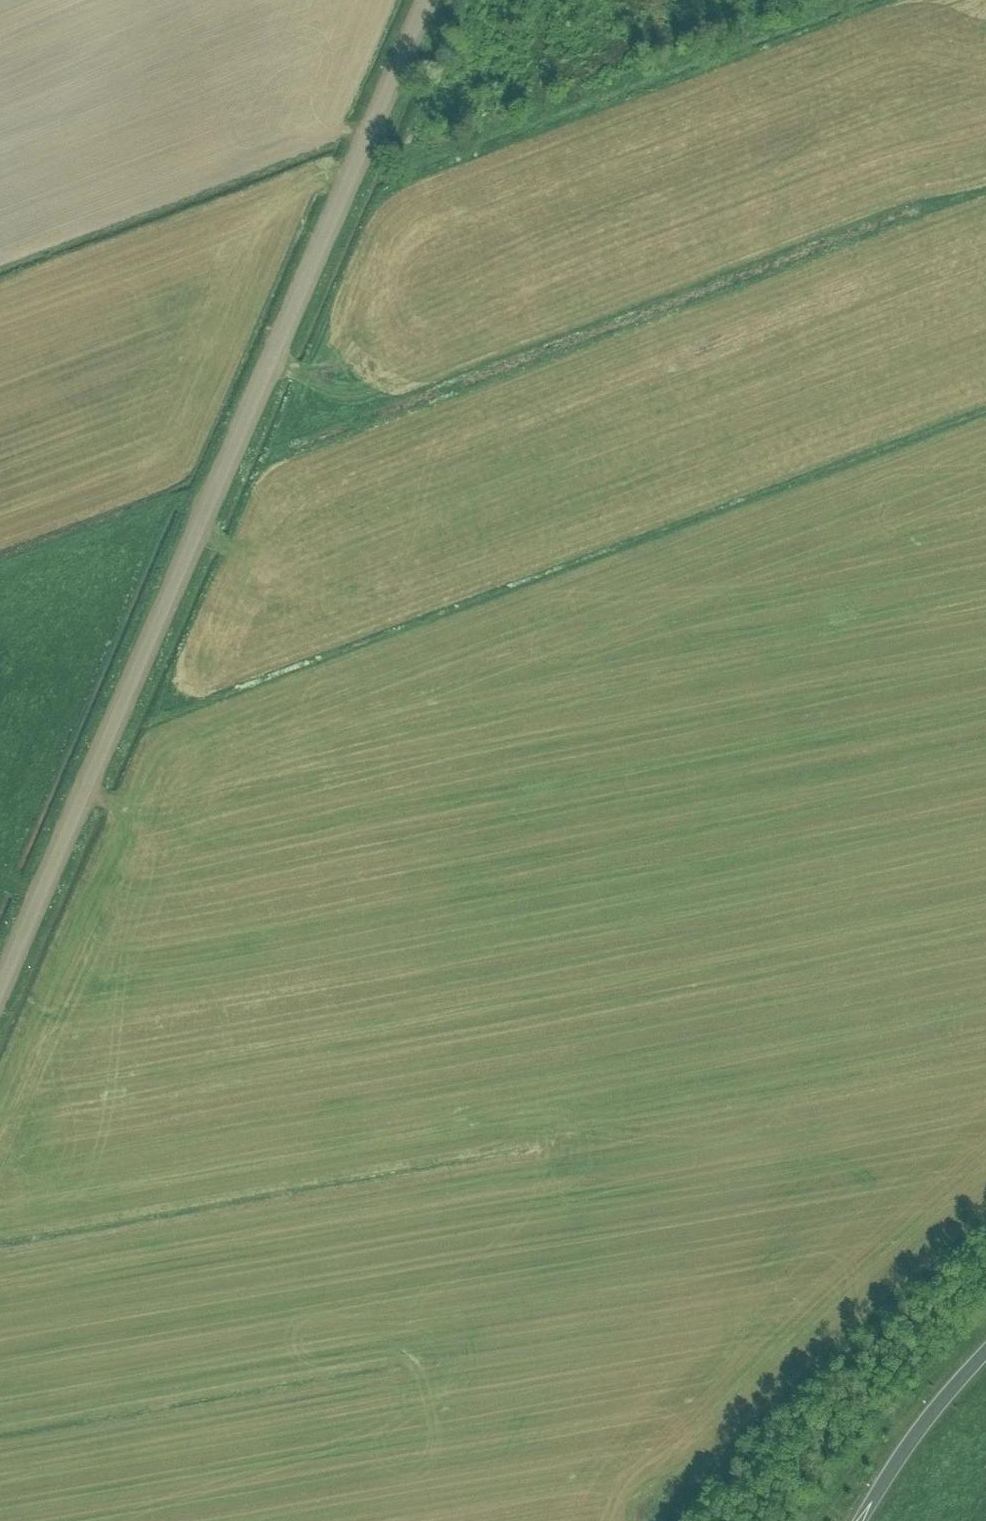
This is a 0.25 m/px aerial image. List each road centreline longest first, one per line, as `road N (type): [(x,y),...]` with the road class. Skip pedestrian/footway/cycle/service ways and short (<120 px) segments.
road 1 (unclassified): [(0,984),(426,0)]
road 2 (trunk): [(985,1349),(857,1520)]

